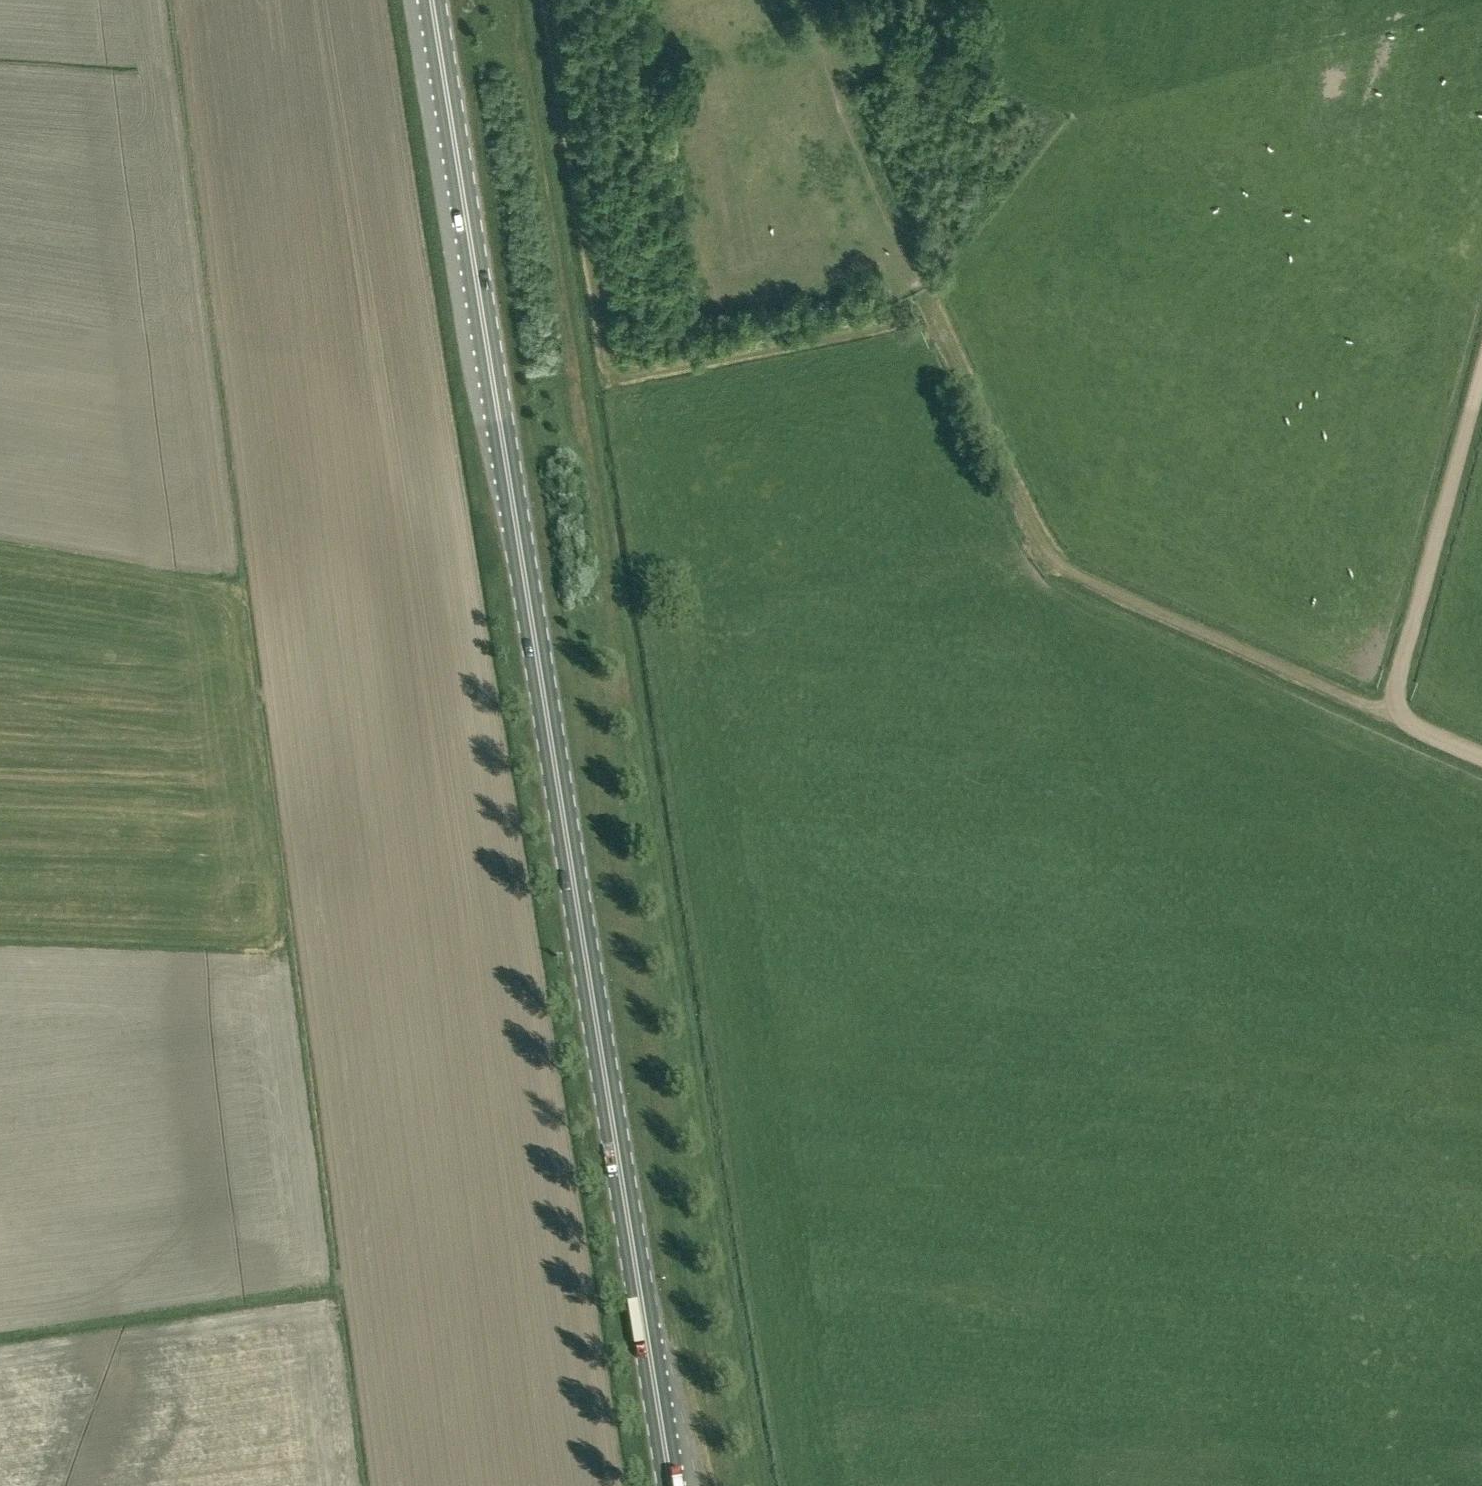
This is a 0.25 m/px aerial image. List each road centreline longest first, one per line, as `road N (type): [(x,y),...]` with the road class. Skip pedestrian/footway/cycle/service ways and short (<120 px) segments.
road 1 (primary): [(672,1485),(432,0)]
road 2 (track): [(1392,714),(1051,560),(951,324)]
road 3 (track): [(1392,714),(1481,388)]

